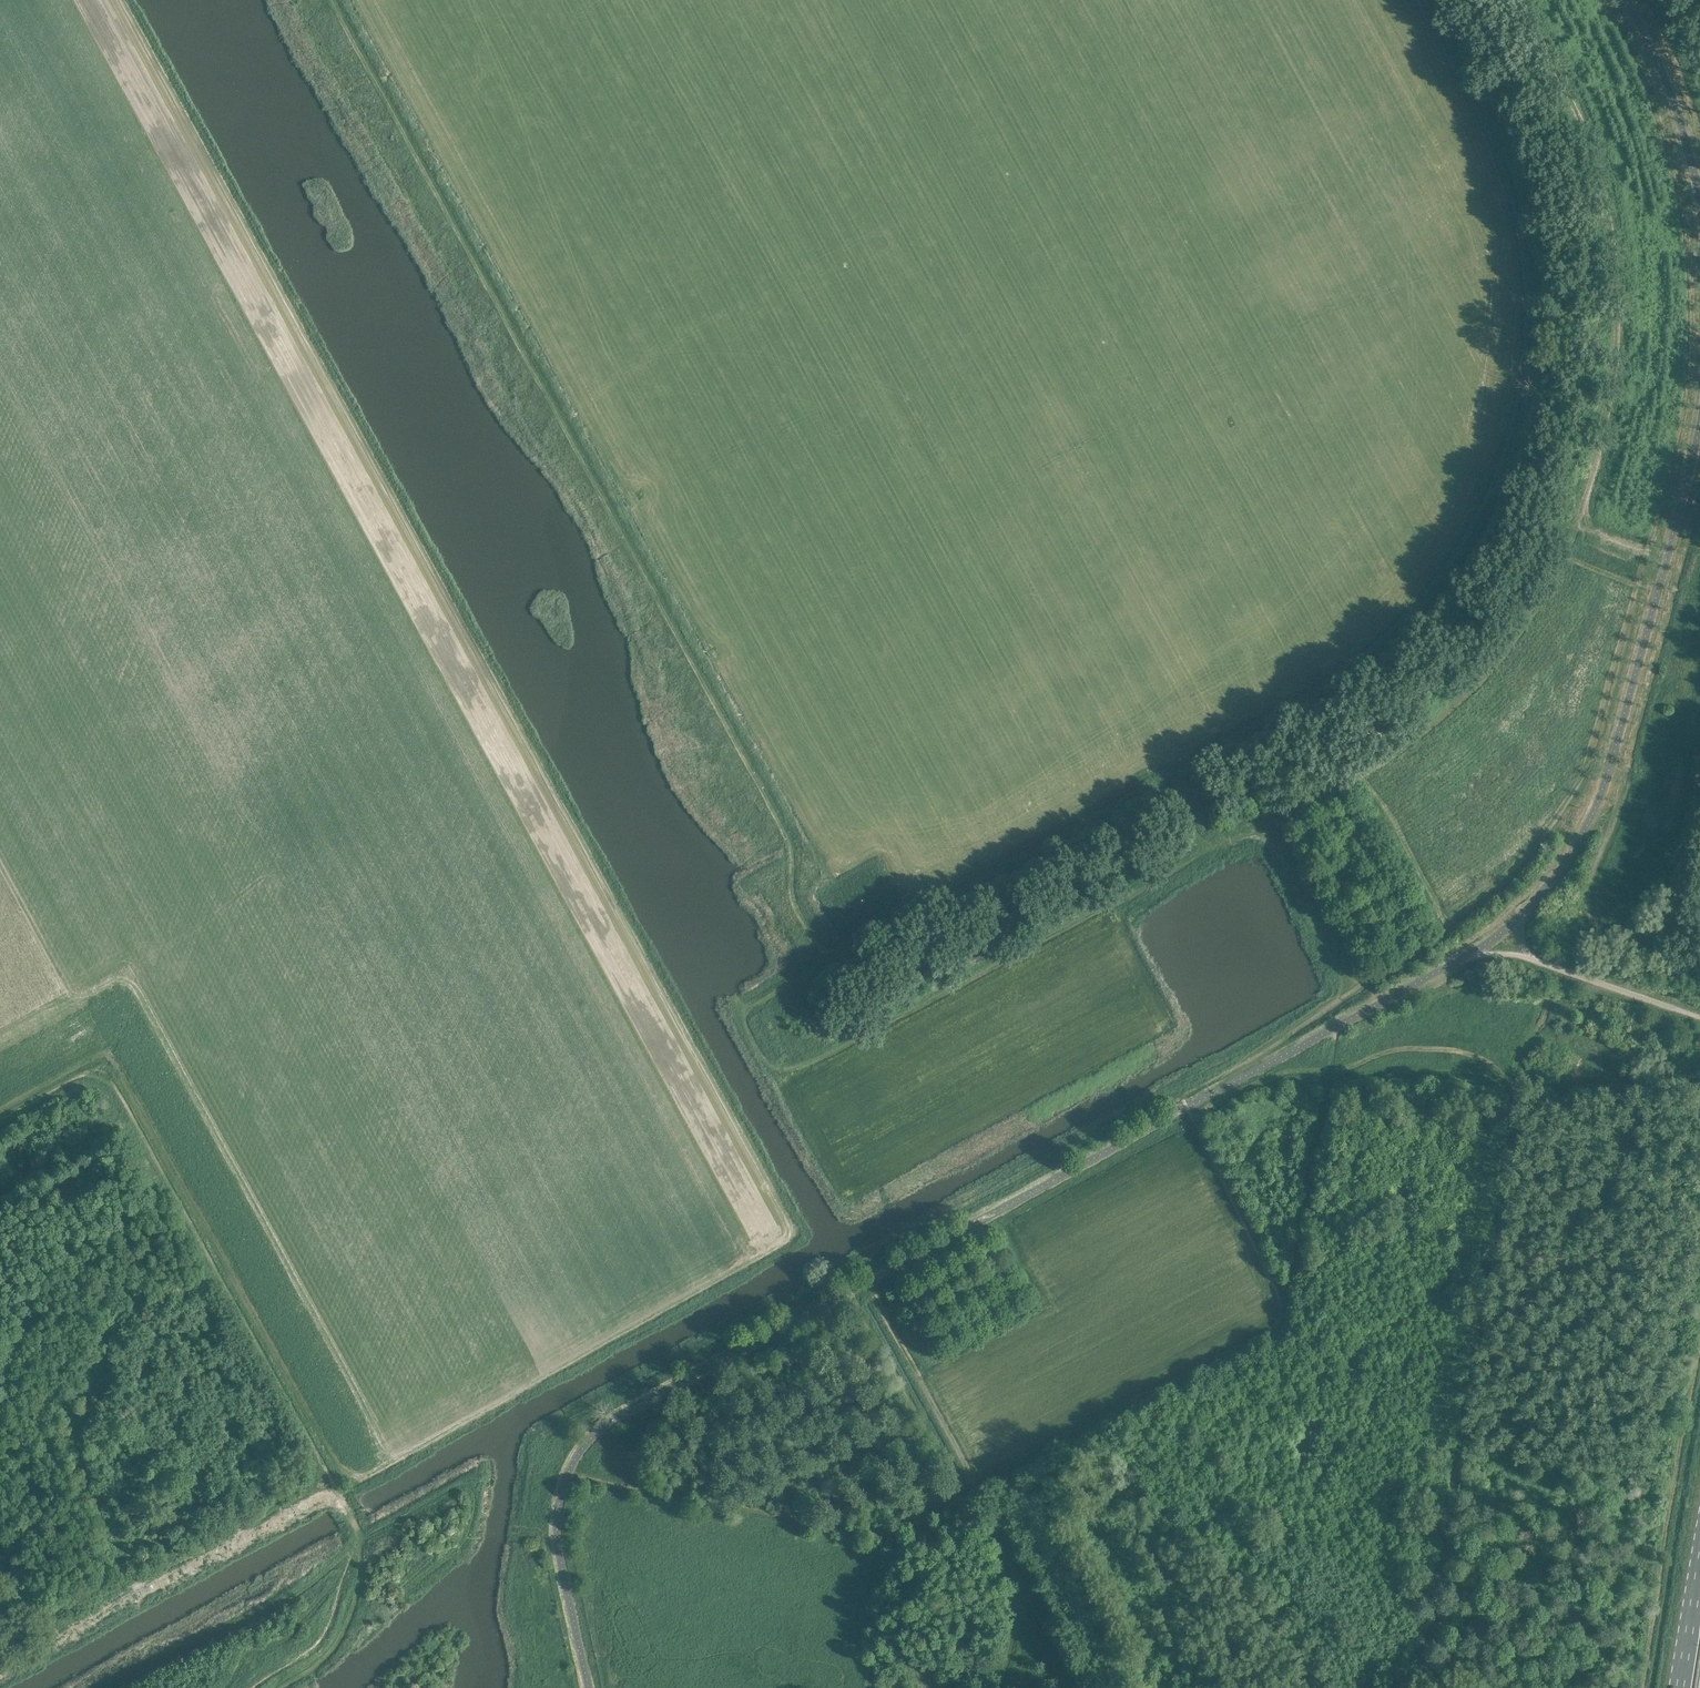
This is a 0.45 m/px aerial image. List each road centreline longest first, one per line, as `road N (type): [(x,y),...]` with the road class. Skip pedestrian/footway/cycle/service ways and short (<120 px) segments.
road 1 (unclassified): [(1633,546),(1590,528),(1583,513),(1621,357),(1611,199),(1581,109),(1523,0)]
road 2 (trunk): [(1699,1545),(1677,1687)]

